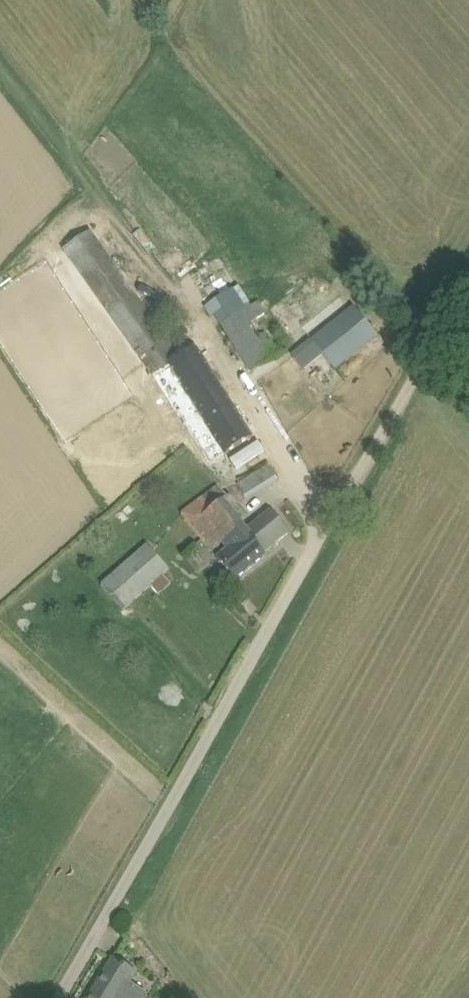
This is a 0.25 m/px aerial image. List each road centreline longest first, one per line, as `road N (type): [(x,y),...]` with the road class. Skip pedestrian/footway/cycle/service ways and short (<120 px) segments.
road 1 (unclassified): [(59,997),(343,494)]
road 2 (track): [(343,494),(468,280)]

